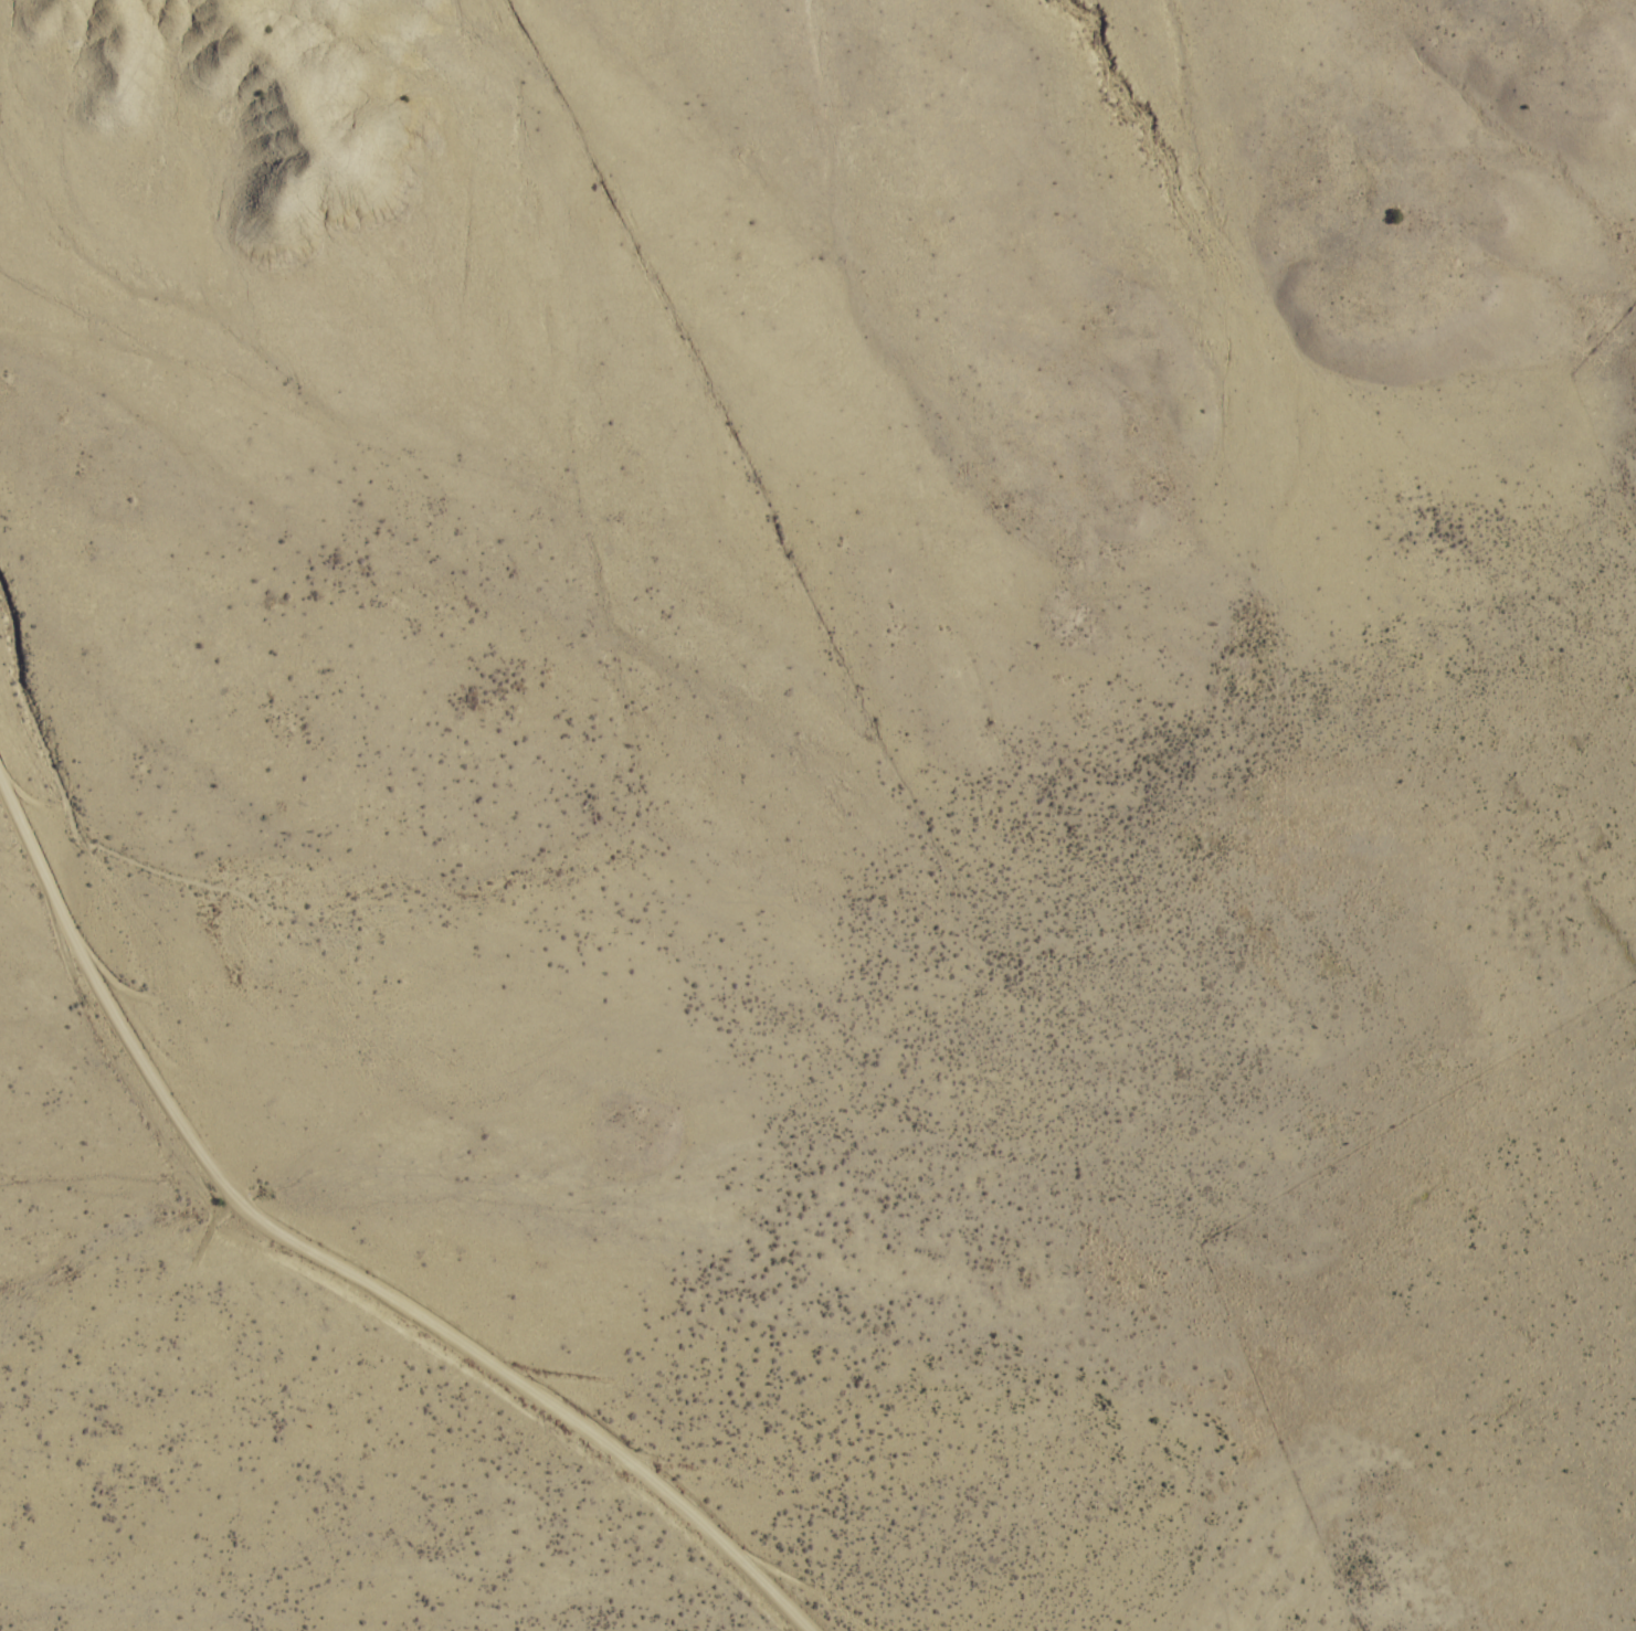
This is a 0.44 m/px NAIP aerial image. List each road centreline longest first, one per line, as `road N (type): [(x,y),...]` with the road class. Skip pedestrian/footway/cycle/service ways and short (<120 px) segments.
road 1 (residential): [(810,1630),(738,1558),(548,1400),(256,1216),(209,1169),(78,963),(0,781)]

